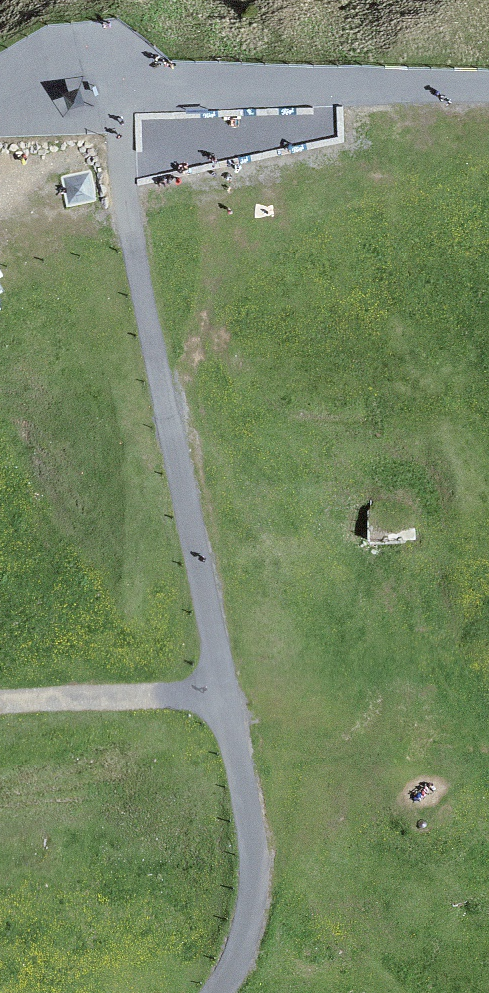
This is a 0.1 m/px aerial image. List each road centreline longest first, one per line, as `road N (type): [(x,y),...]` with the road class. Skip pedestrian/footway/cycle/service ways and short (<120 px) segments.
road 1 (track): [(120,80),(123,188),(226,695)]
road 2 (track): [(120,80),(488,87)]
road 3 (track): [(226,695),(253,857),(244,933),(216,992)]

